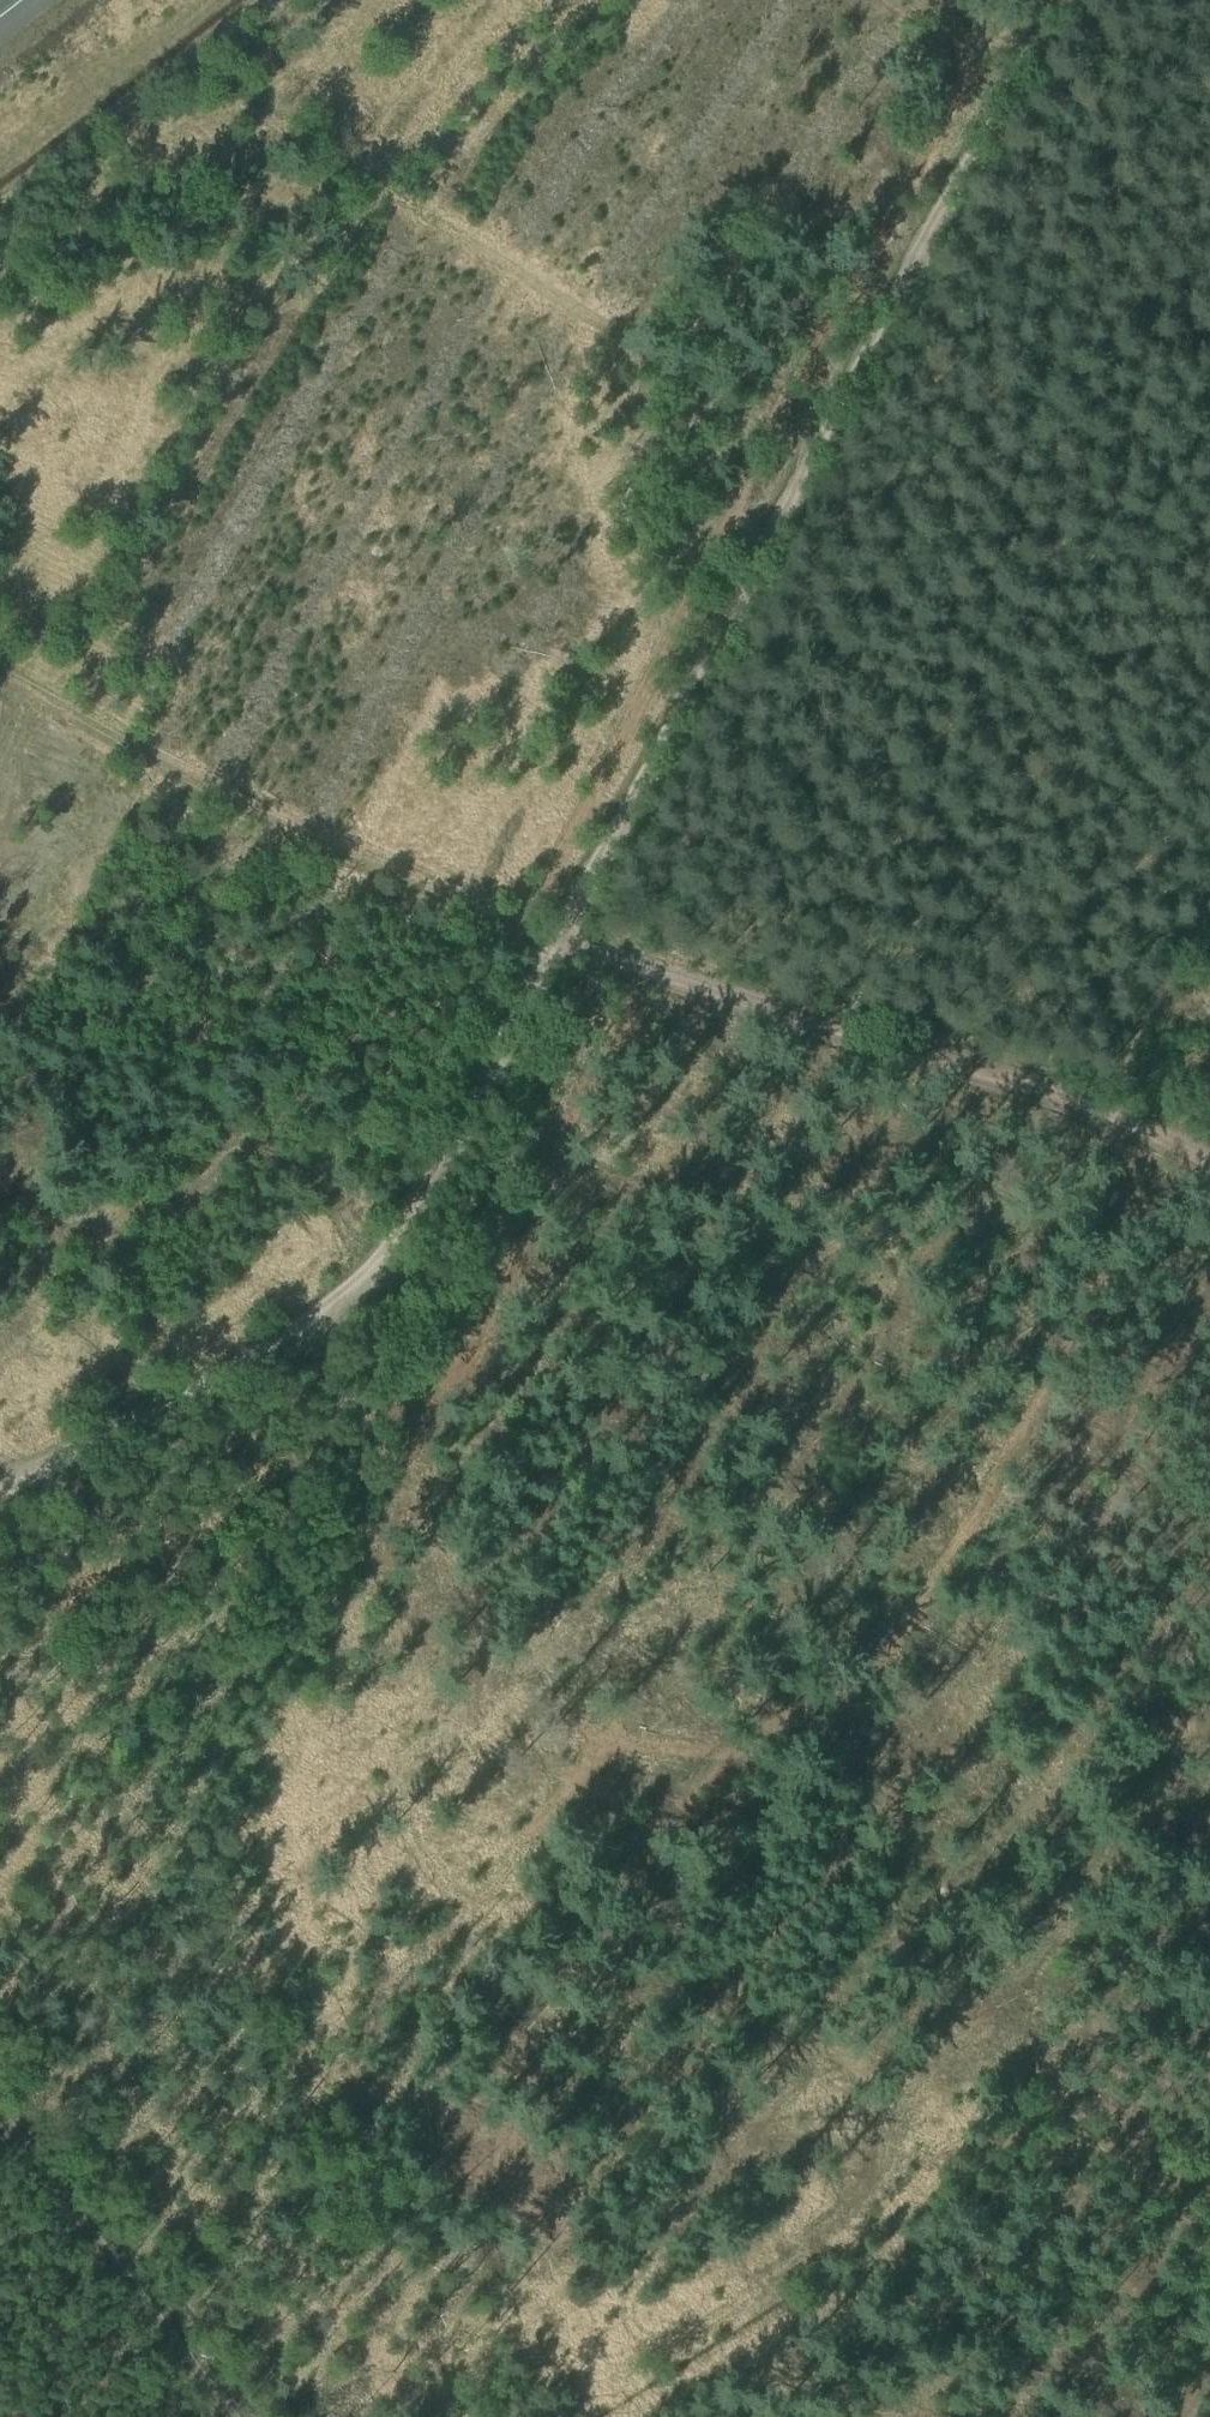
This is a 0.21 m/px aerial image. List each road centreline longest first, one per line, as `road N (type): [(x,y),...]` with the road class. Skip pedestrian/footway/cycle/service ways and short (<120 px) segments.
road 1 (track): [(562,941),(847,436),(1055,0)]
road 2 (track): [(562,941),(351,1314),(248,1382),(0,1493)]
road 3 (track): [(1103,1109),(562,941)]

